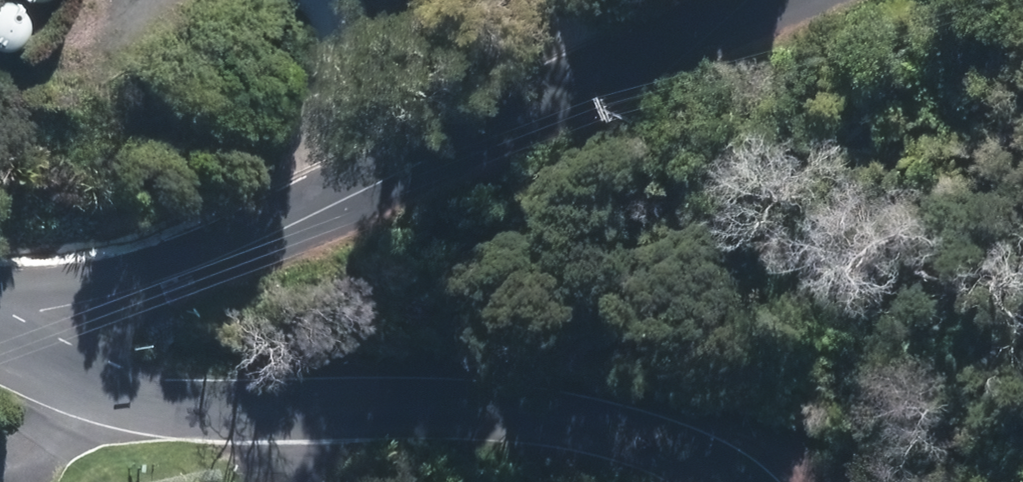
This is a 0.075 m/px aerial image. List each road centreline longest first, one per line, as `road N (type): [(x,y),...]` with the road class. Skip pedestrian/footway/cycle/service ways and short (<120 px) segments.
road 1 (residential): [(0,330),(252,263),(478,147),(796,0)]
road 2 (residential): [(0,352),(136,406),(393,415),(648,442),(696,481)]

